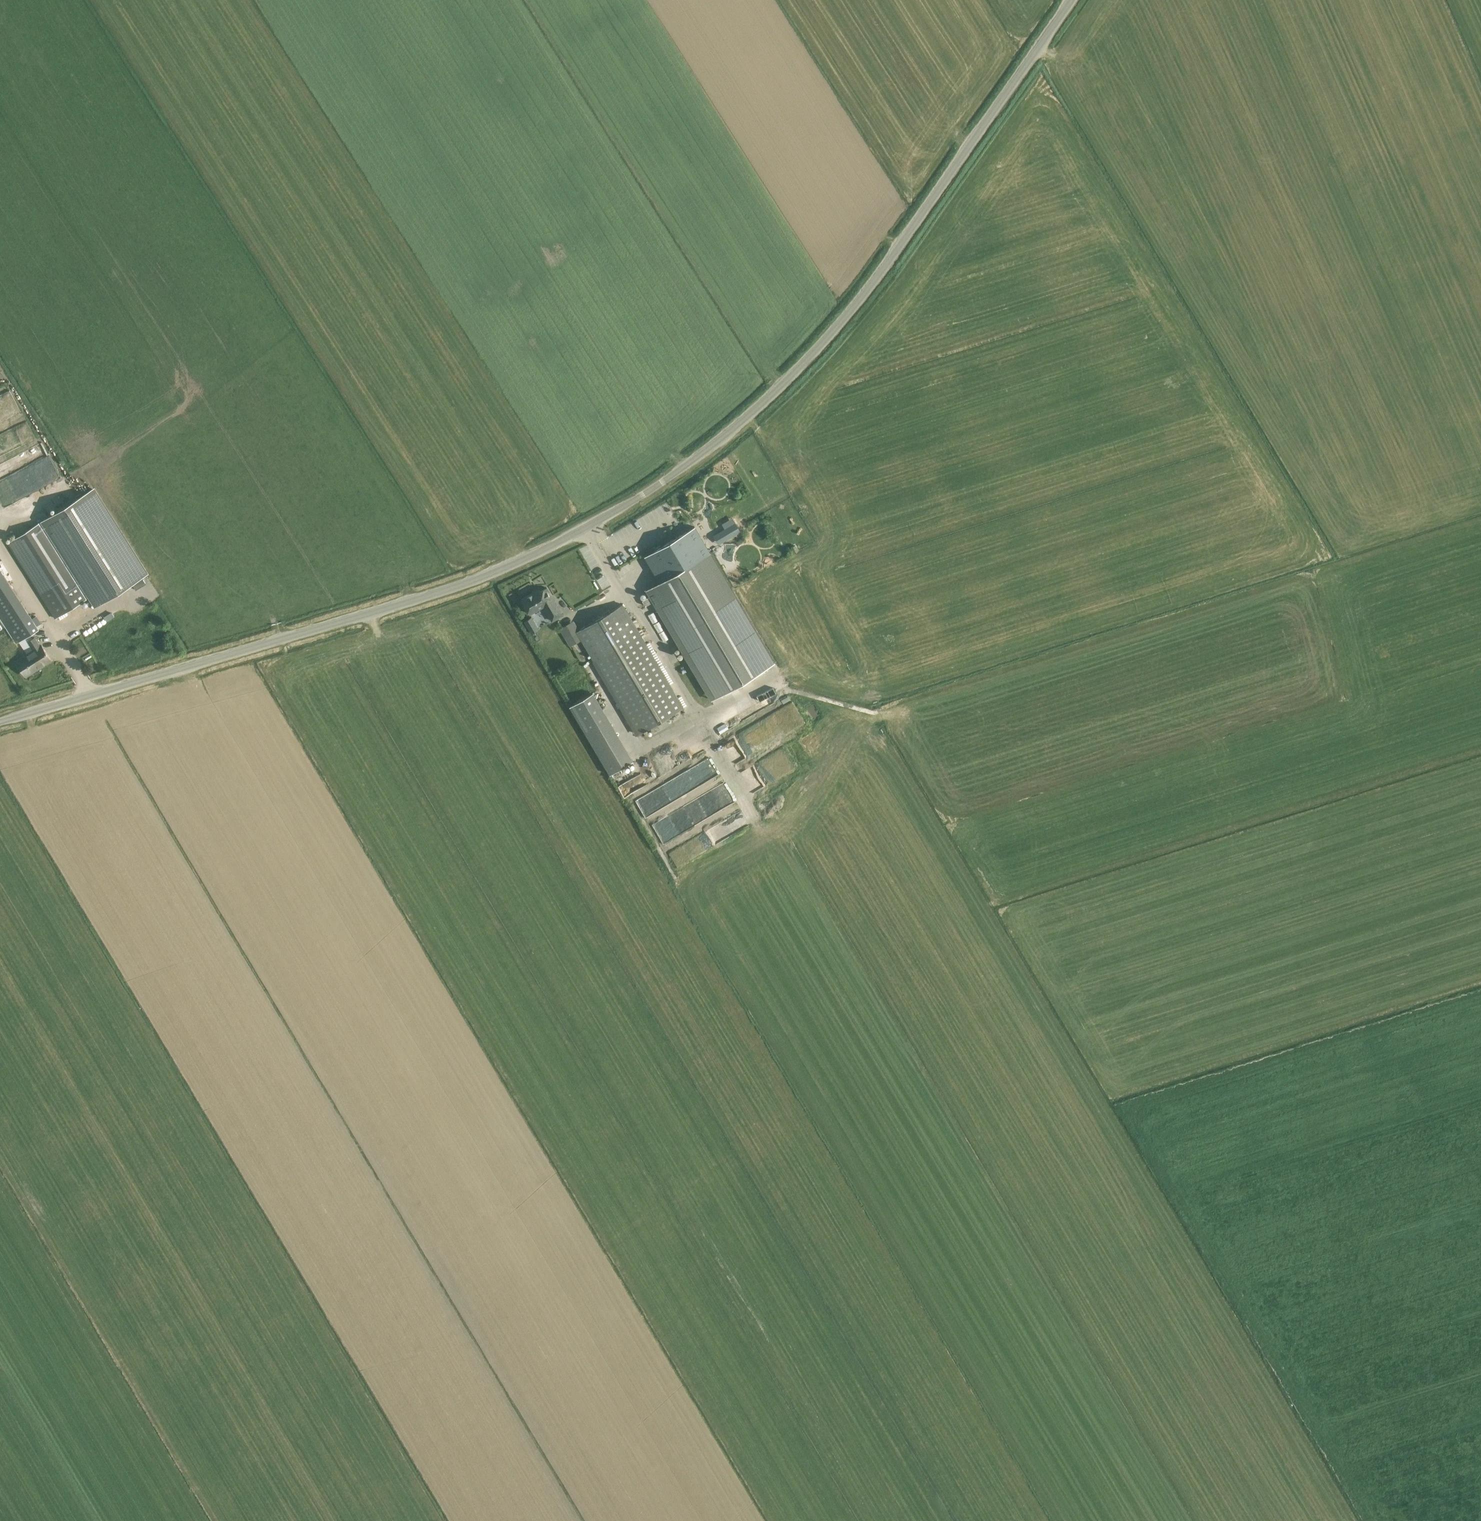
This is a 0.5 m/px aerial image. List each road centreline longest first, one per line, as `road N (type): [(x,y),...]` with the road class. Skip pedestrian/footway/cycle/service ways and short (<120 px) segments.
road 1 (unclassified): [(0,721),(464,584),(652,489),(753,412),(827,337),(1068,0)]

